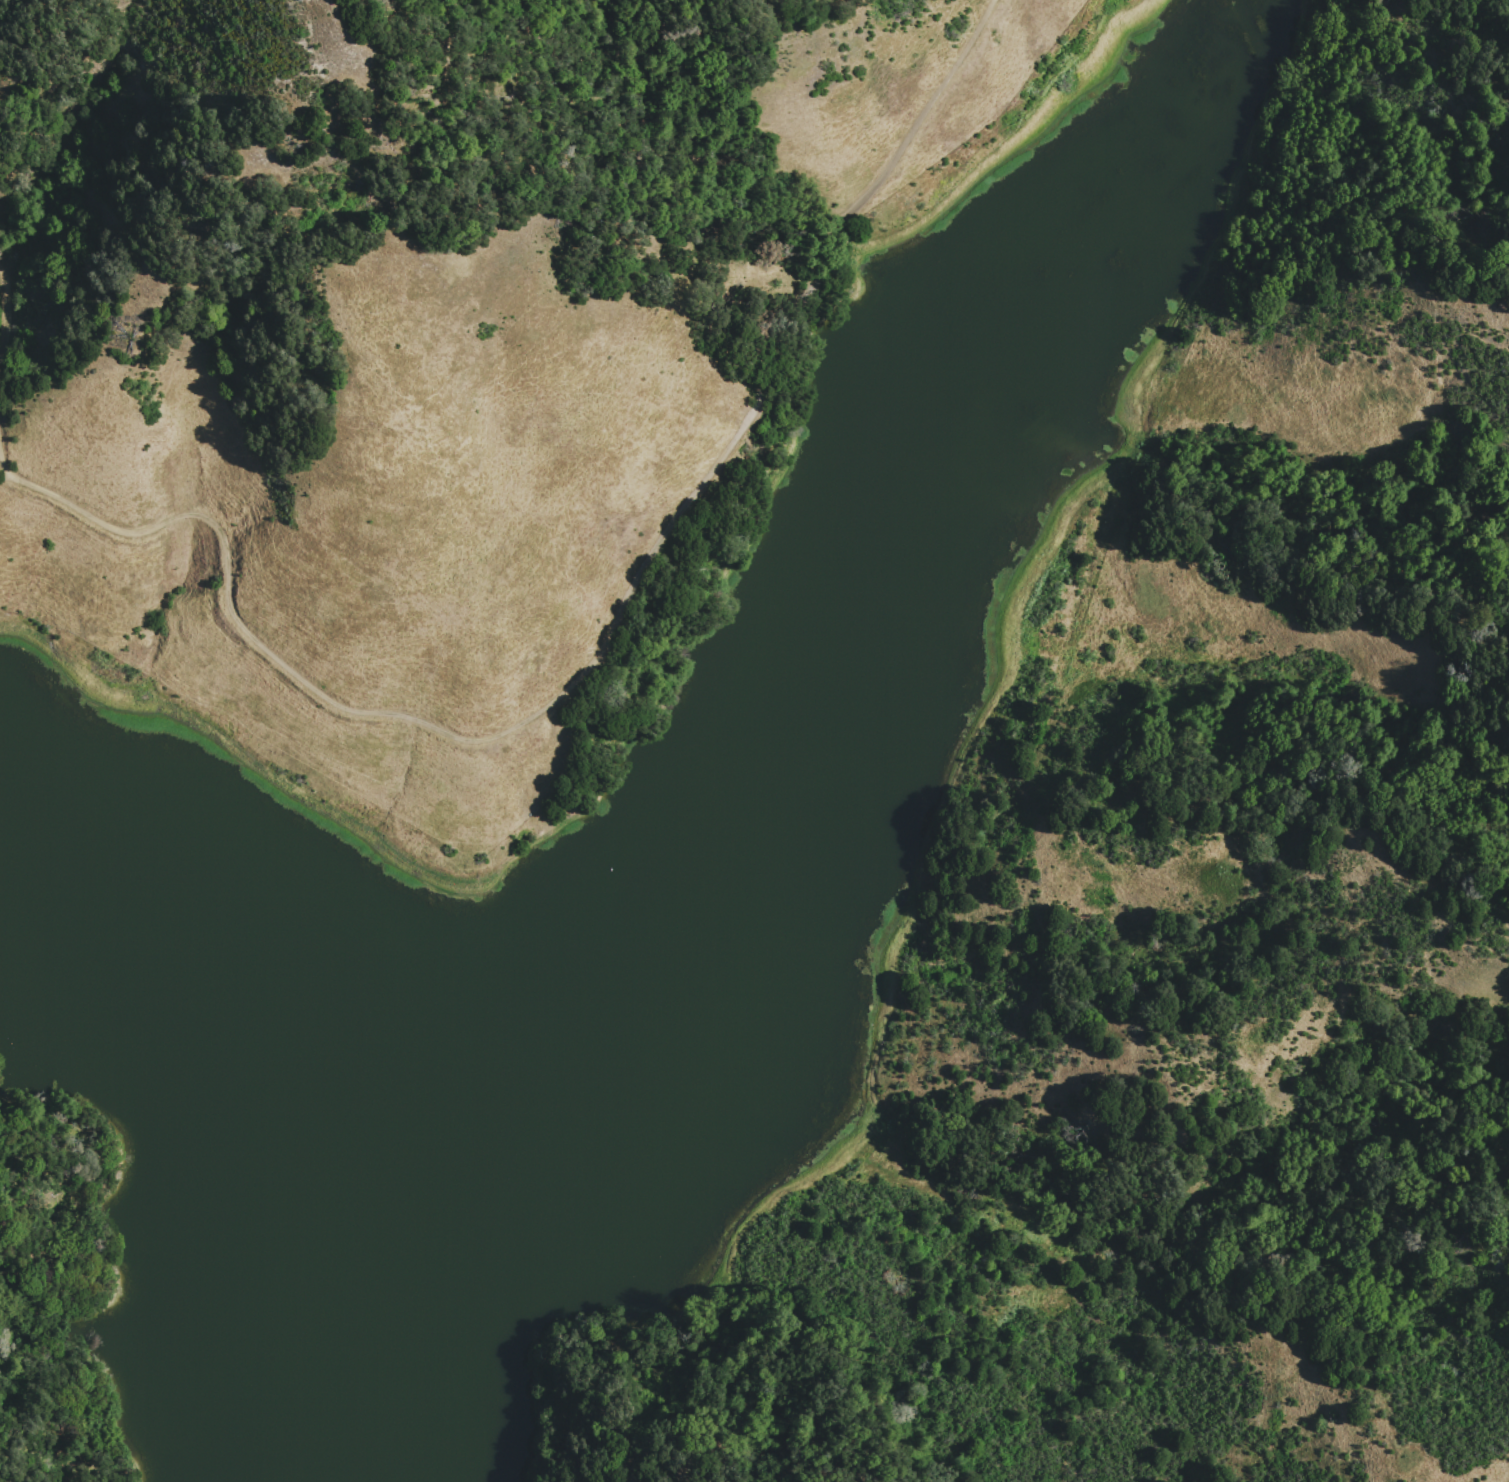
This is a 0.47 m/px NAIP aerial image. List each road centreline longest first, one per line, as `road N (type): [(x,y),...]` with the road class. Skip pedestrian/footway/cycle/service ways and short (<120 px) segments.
road 1 (track): [(0,449),(15,486),(129,528),(189,534),(209,516),(229,552),(233,594),(249,632),(309,688),(365,718),(429,720),(491,746),(595,672),(671,526),(749,430),(775,354),(777,316),(819,242),(879,172),(997,0)]

